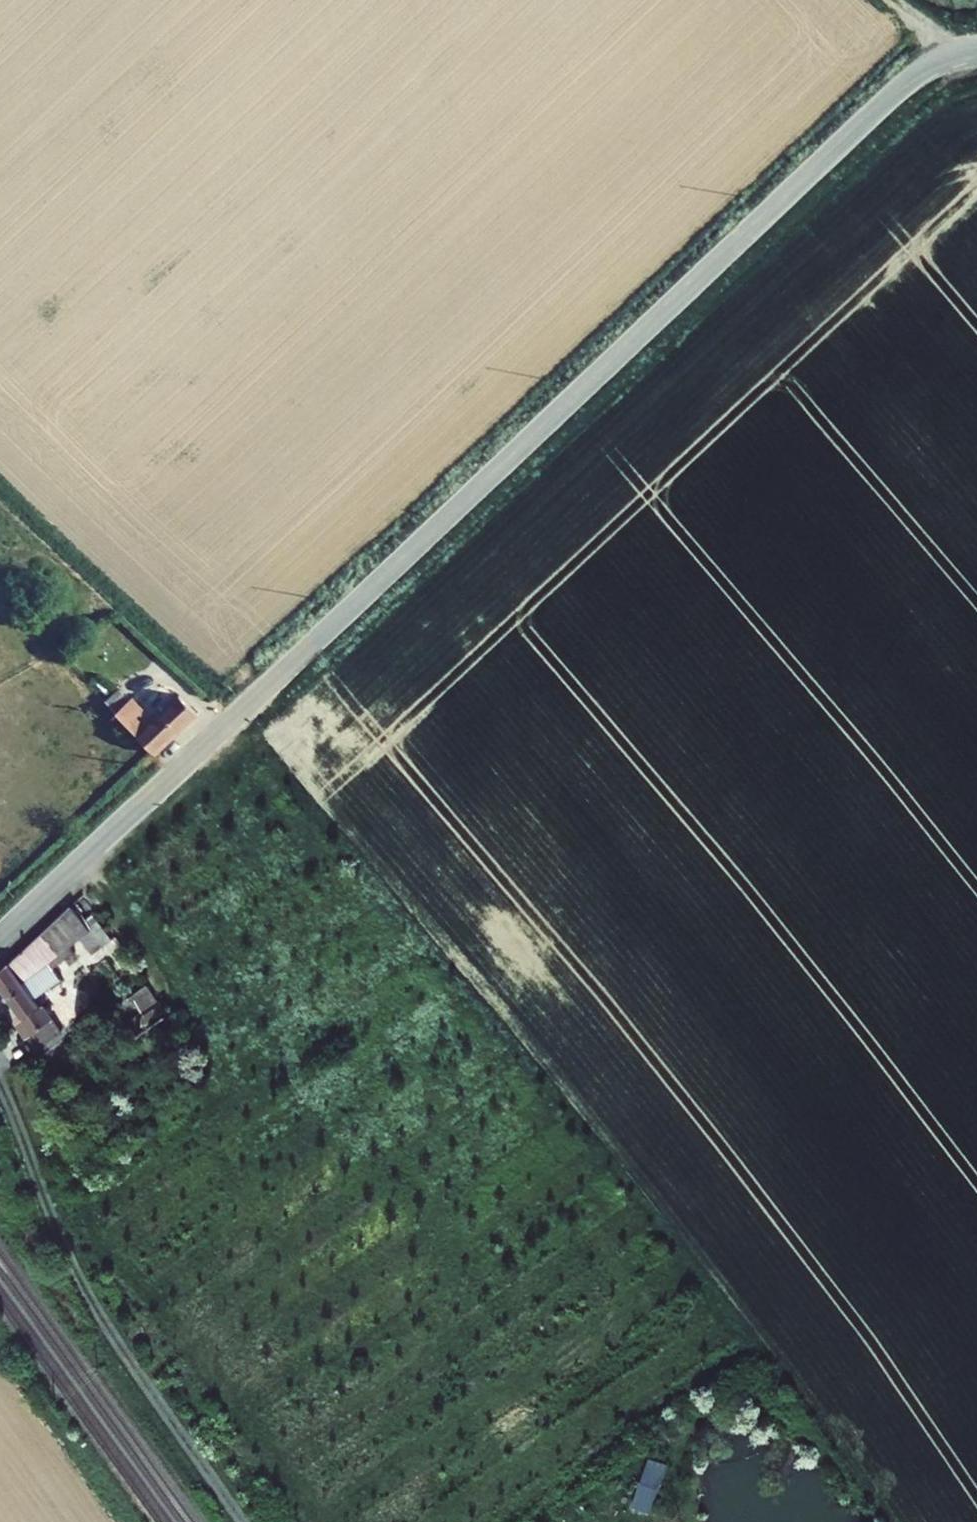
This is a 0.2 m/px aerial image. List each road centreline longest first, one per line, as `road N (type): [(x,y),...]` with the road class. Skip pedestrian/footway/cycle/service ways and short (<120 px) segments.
road 1 (tertiary): [(0,935),(885,102),(923,70),(976,49)]
road 2 (track): [(241,1521),(98,1313),(0,1081)]

